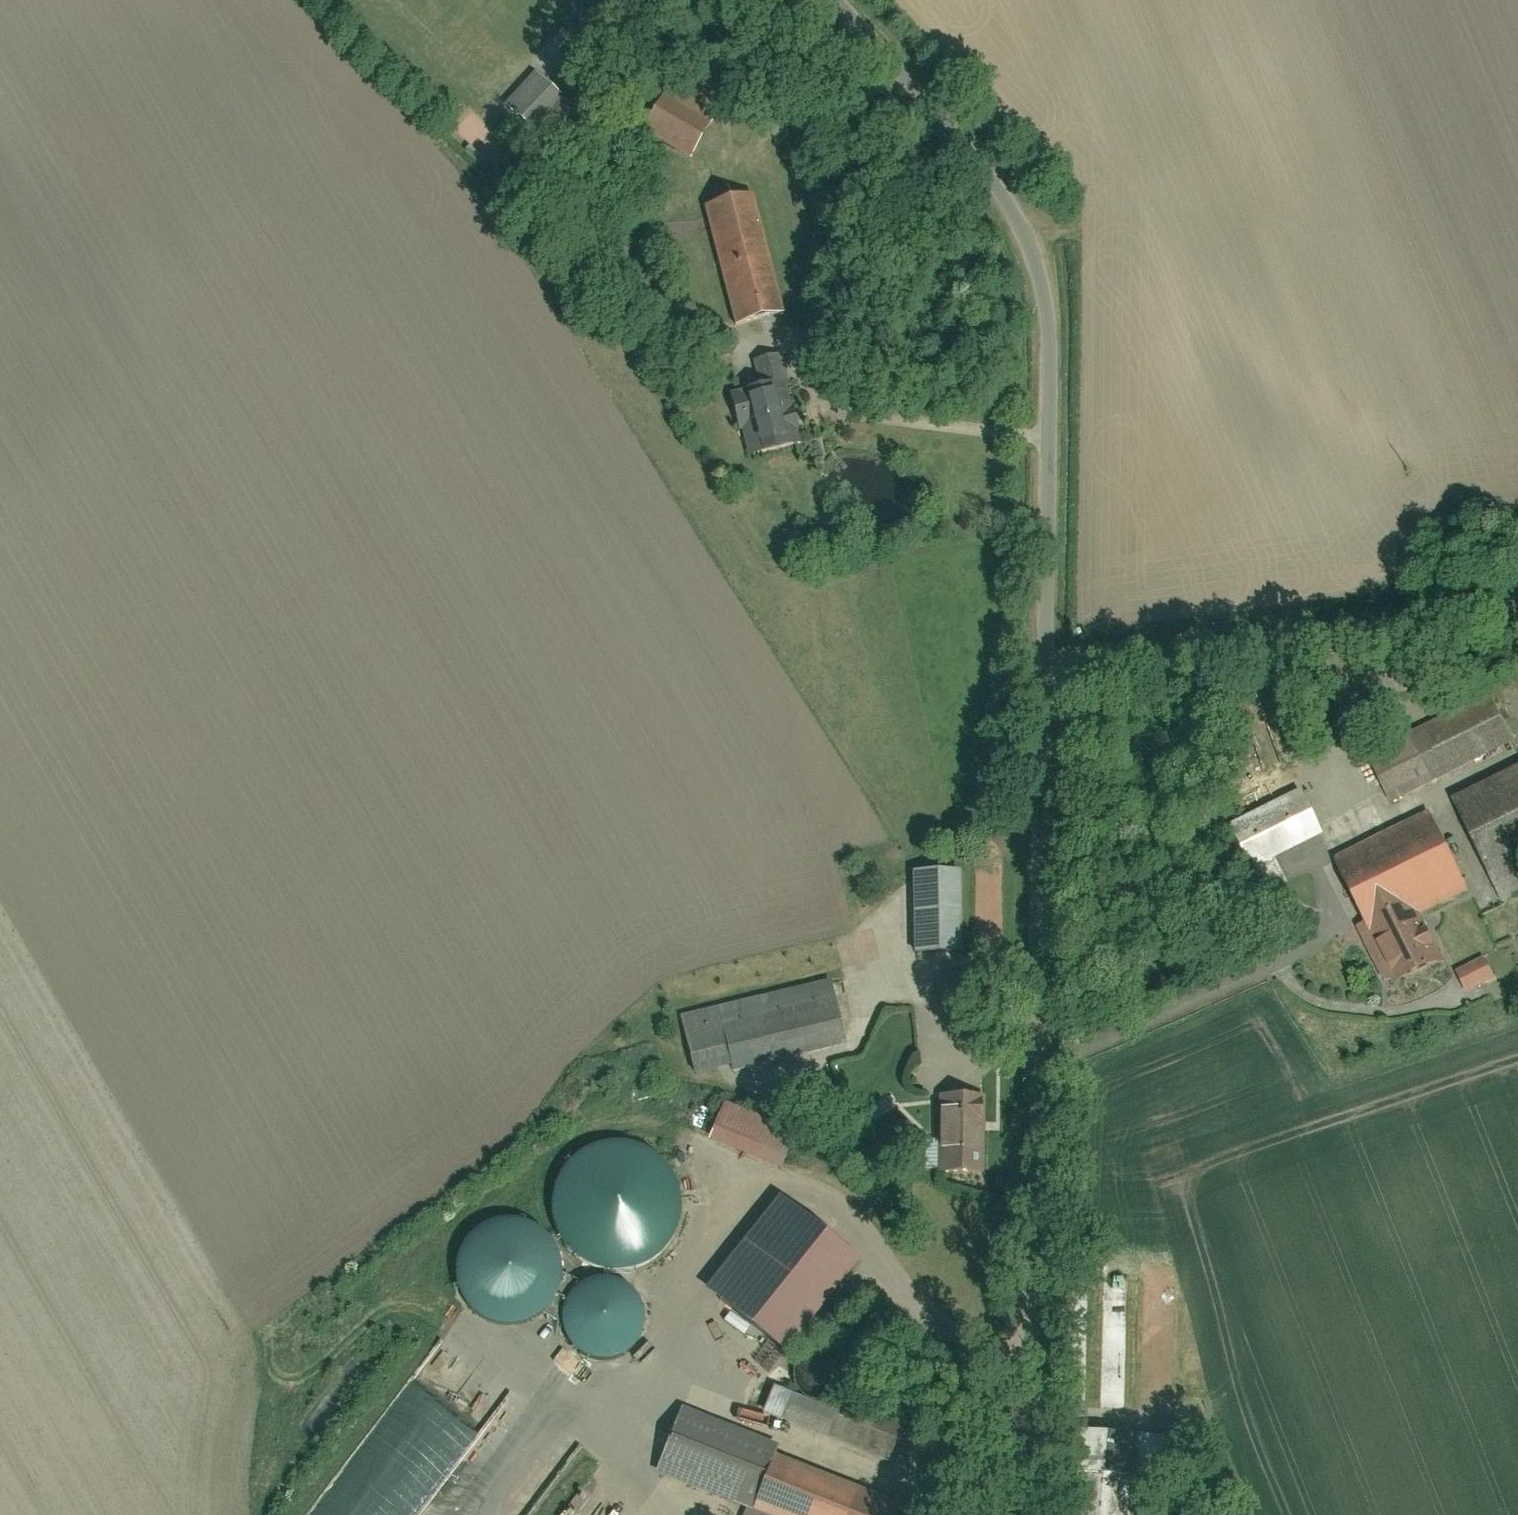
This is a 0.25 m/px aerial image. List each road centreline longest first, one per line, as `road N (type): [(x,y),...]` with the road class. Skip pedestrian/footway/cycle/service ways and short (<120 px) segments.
road 1 (unclassified): [(1019,1514),(1042,1323),(1050,670)]
road 2 (unclassified): [(1050,670),(1053,334),(1037,254),(998,179),(839,0)]
road 3 (residential): [(1517,611),(1050,670)]

